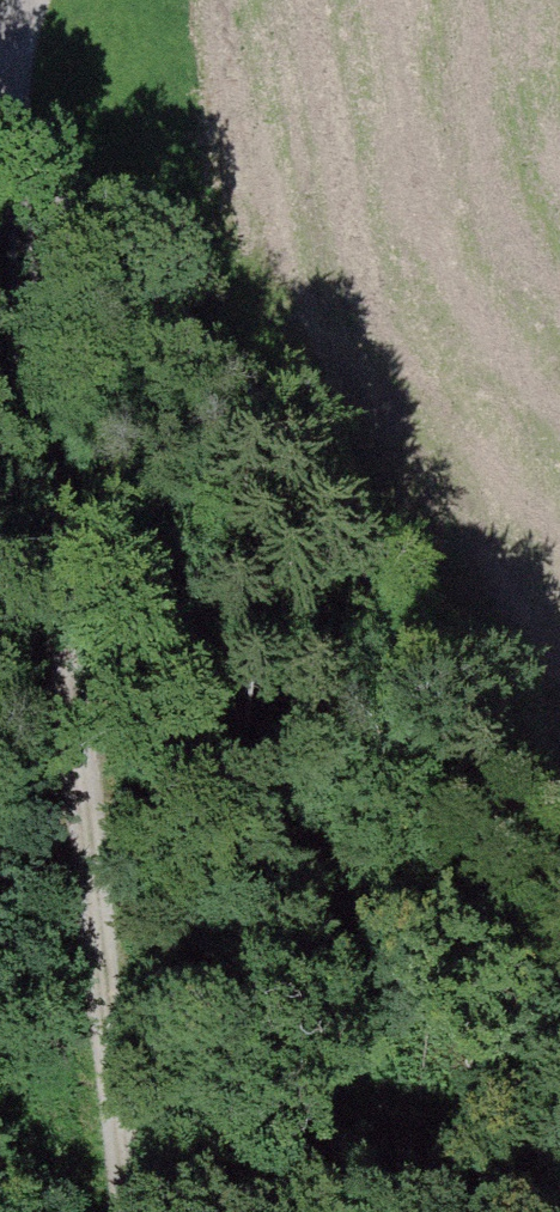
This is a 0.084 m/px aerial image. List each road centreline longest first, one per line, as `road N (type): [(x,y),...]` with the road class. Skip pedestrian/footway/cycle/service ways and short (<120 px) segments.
road 1 (track): [(131,1211),(0,156)]
road 2 (track): [(0,69),(155,209),(559,863)]

